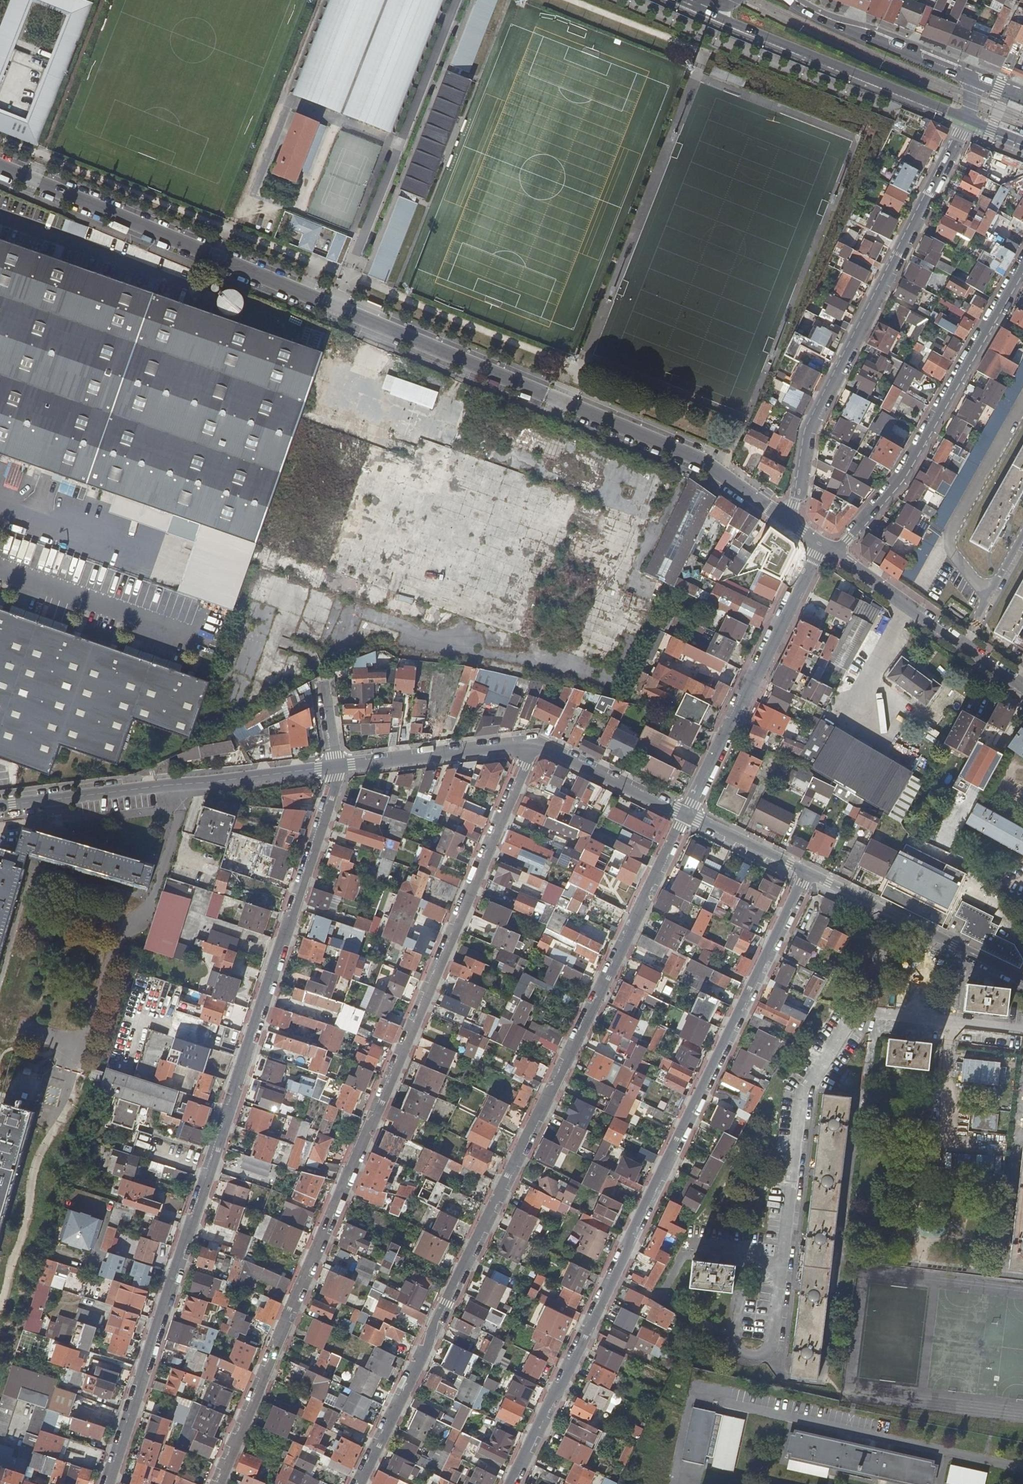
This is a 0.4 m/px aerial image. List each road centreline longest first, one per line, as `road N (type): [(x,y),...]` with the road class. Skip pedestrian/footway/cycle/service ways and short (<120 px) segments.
road 1 (residential): [(791,524),(696,461),(0,165)]
road 2 (residential): [(533,742),(219,1483)]
road 3 (residential): [(109,1483),(337,766)]
road 4 (residential): [(360,1483),(687,814)]
road 5 (residential): [(807,873),(510,1483)]
road 6 (residential): [(791,524),(808,432),(967,119)]
road 7 (residential): [(1022,266),(908,468),(847,540),(827,547)]
road 8 (residential): [(0,806),(337,766)]
road 9 (primary): [(680,0),(967,119)]
road 10 (residential): [(827,547),(687,814)]
road 11 (residential): [(1022,691),(827,547)]
road 12 (residential): [(1022,978),(807,873)]
road 13 (primary): [(977,83),(789,0)]
road 14 (residential): [(337,766),(533,742)]
road 15 (residential): [(533,742),(687,814)]
road 16 (residential): [(687,814),(807,873)]

